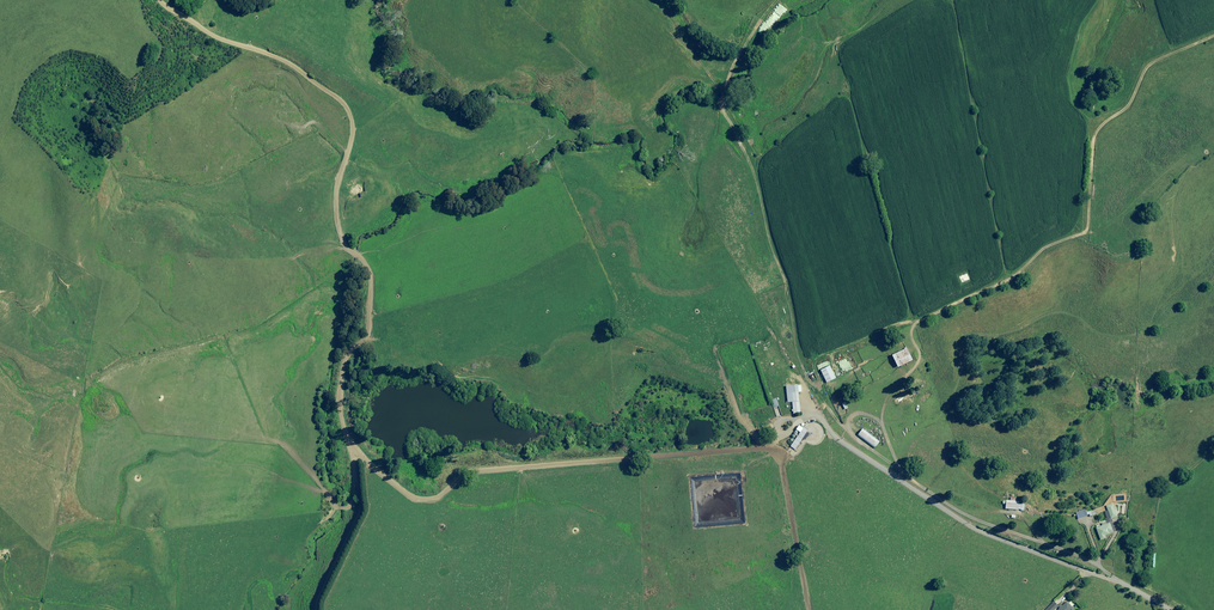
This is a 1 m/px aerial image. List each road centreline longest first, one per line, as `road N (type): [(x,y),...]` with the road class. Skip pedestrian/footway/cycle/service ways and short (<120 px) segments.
road 1 (track): [(160,0),(214,36),(289,63),(338,97),(351,116),(337,219),(371,280),(367,335),(346,357),(340,389),(356,452),(422,499),(439,496),(471,470),(769,448),(781,465),(809,609)]
road 2 (track): [(1213,36),(1150,64),(1128,107),(1102,126),(1088,231),(914,325),(919,358),(887,403),(882,425)]
road 3 (track): [(800,418),(818,416),(841,442),(972,527),(1171,609)]
road 4 (track): [(1126,586),(1086,559),(957,510),(854,436),(851,416),(877,419),(898,465)]
road 5 (track): [(316,609),(359,514),(354,463)]

